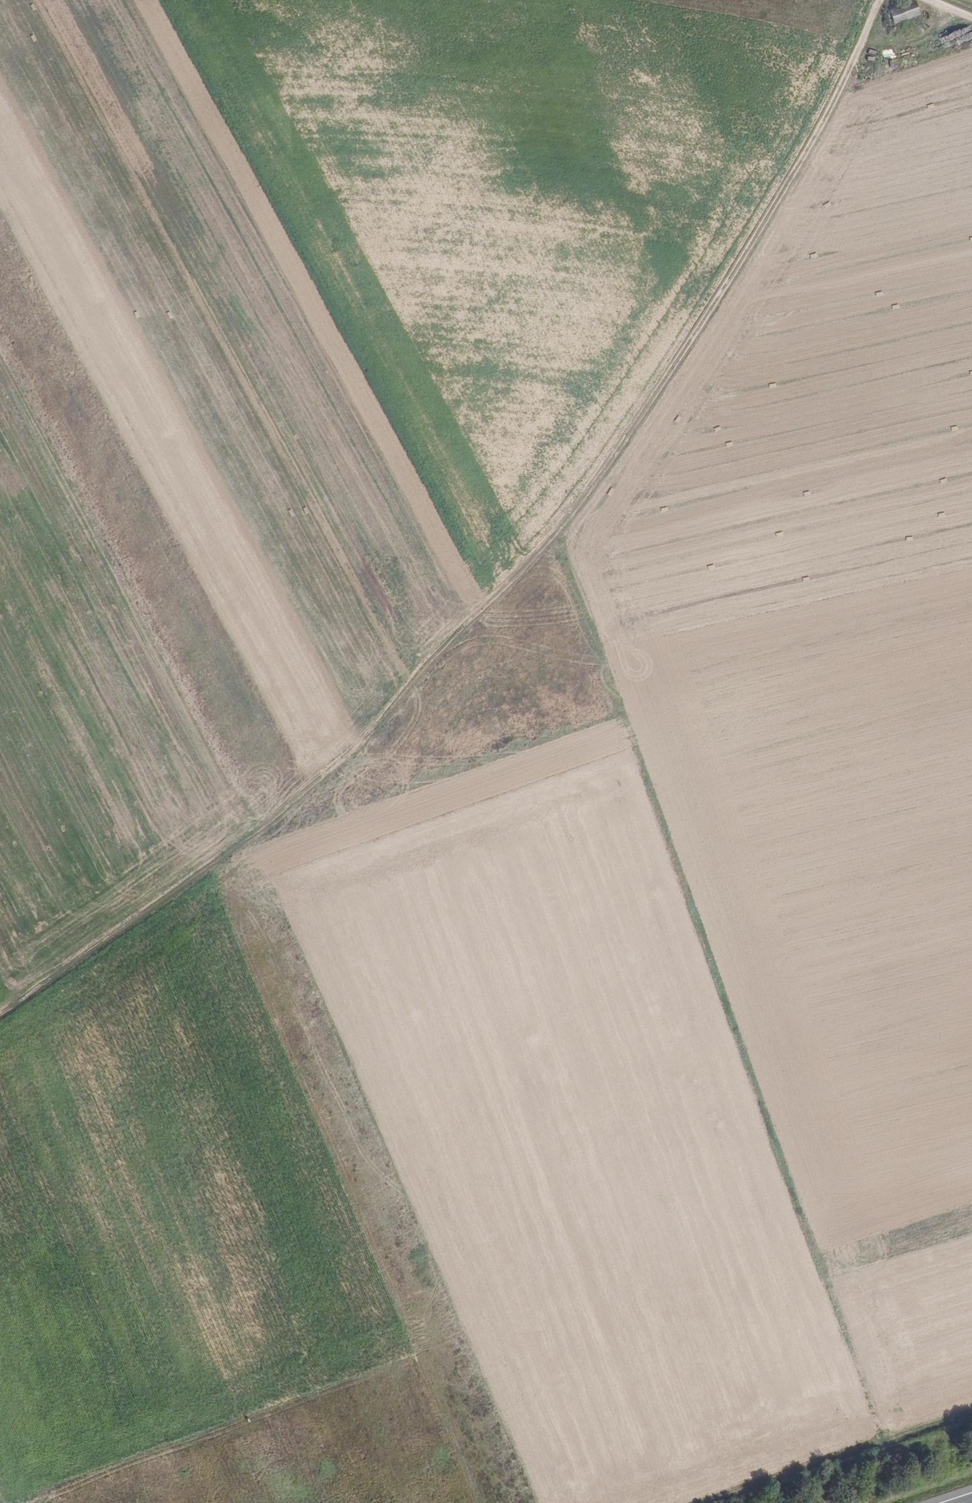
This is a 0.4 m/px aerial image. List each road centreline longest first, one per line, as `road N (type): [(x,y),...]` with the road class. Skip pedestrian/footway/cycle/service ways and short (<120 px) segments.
road 1 (track): [(0,1012),(248,856),(359,751),(554,535)]
road 2 (track): [(554,535),(789,175),(876,0)]
road 3 (track): [(704,1502),(971,1411)]

